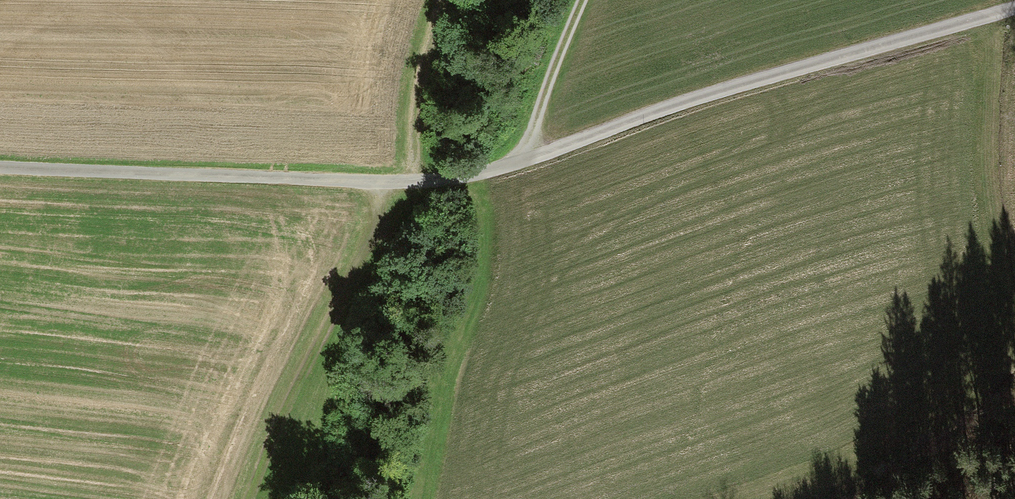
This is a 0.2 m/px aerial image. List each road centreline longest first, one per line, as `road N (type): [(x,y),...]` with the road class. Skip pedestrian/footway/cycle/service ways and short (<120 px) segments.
road 1 (track): [(0,151),(452,174),(525,157),(773,63),(1014,2)]
road 2 (track): [(411,175),(417,83),(445,0)]
road 3 (track): [(525,157),(582,0)]

